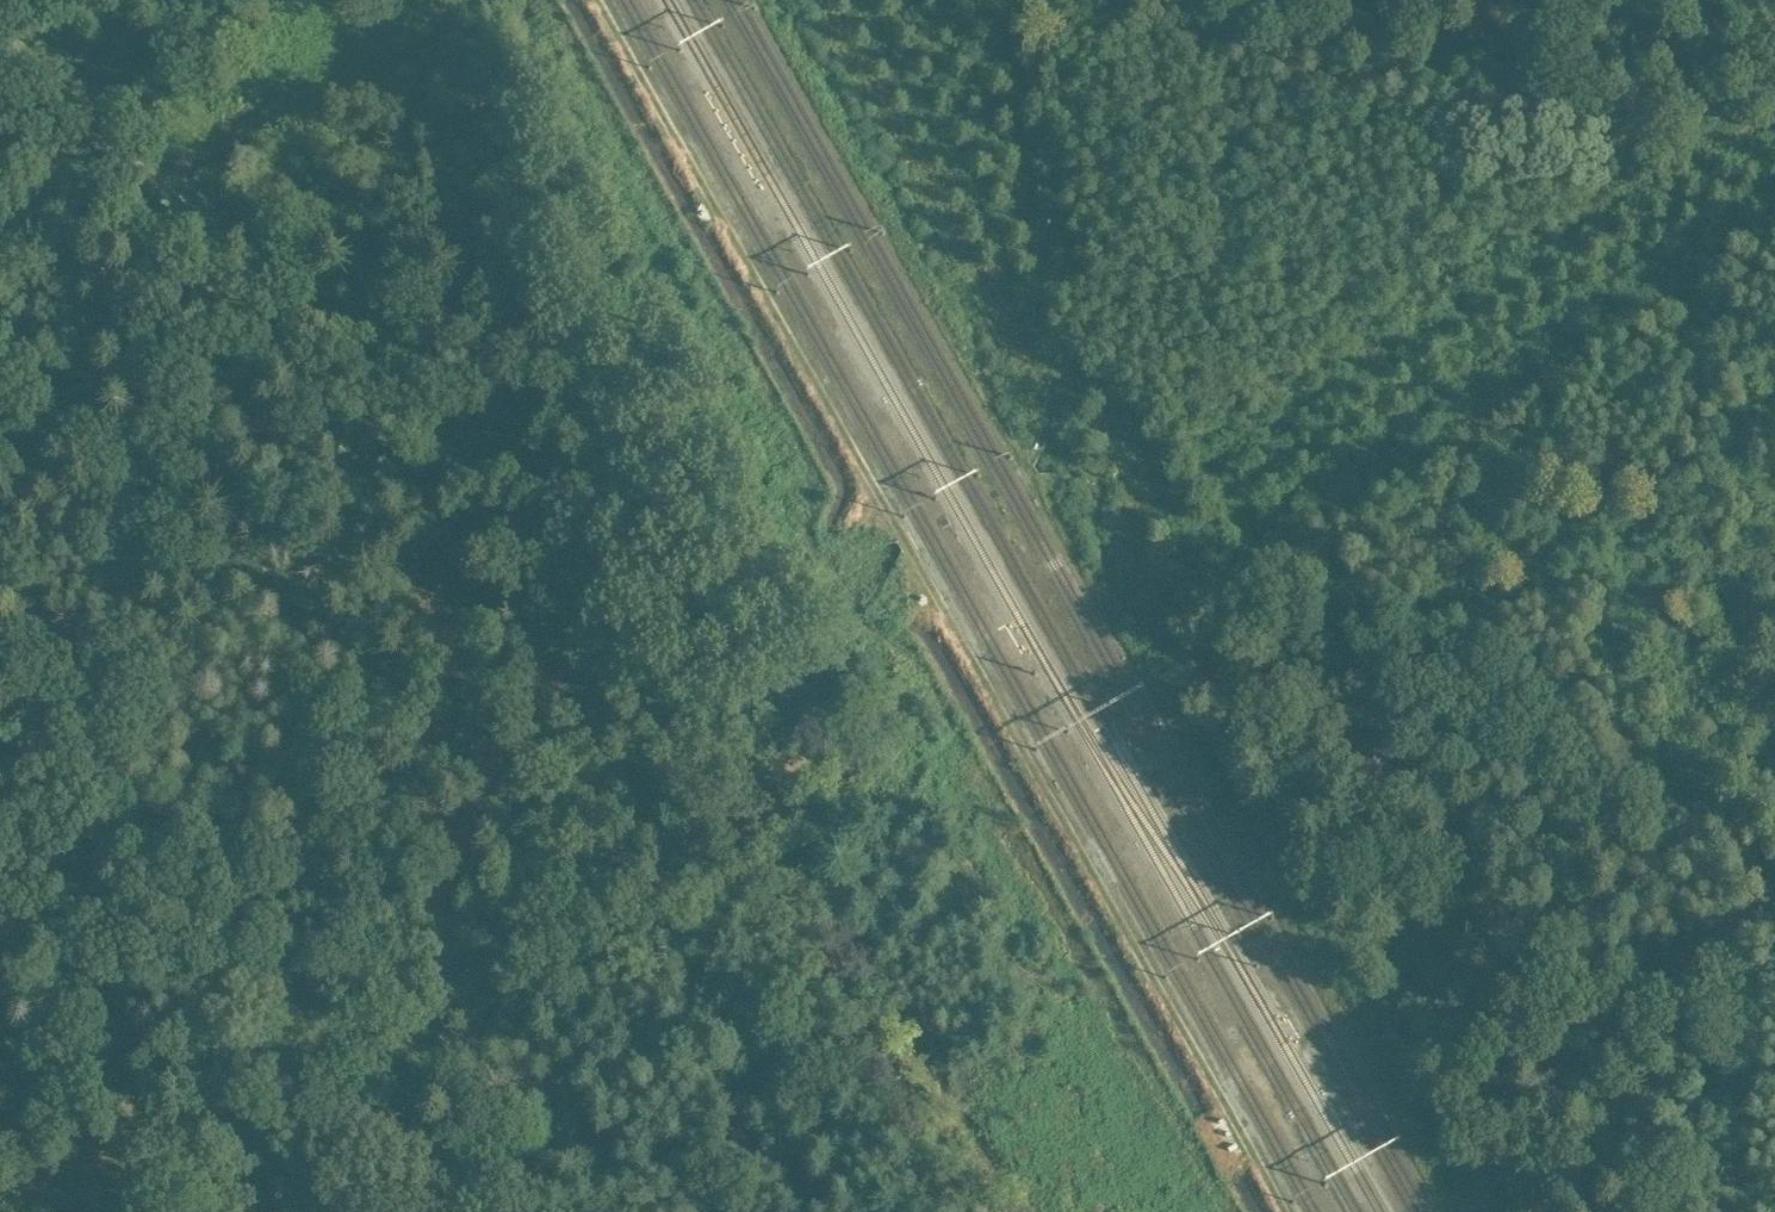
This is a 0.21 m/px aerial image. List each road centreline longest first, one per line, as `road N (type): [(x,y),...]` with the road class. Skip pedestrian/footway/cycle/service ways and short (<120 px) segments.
road 1 (track): [(993,1211),(578,576),(359,354),(0,33)]
road 2 (track): [(1229,1211),(928,683),(858,619),(846,576),(808,534),(804,462),(545,0)]
road 3 (track): [(728,812),(107,1211)]
road 4 (track): [(457,0),(405,43),(281,91),(208,134),(171,147),(127,148)]

